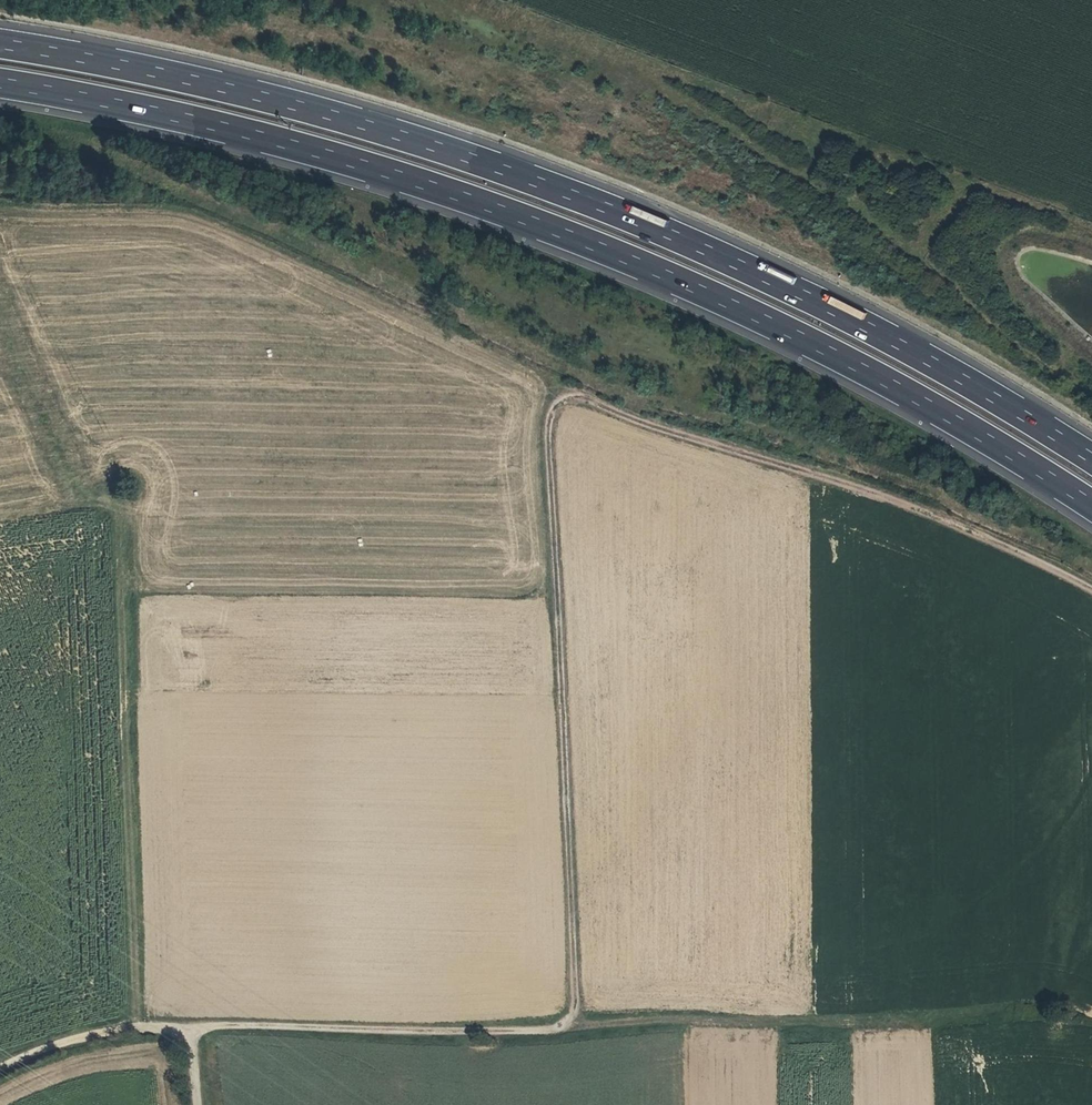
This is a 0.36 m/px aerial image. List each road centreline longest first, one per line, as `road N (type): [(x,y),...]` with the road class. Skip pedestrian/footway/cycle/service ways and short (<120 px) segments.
road 1 (track): [(1091,588),(928,509),(640,420),(596,398),(578,394),(558,403),(551,431),(576,1021)]
road 2 (motorway): [(0,85),(288,146),(599,249),(809,344),(1091,505)]
road 3 (motorway): [(1091,460),(825,309),(614,214),(299,108),(0,45)]
road 4 (track): [(191,1027),(715,1017)]
road 5 (track): [(201,1104),(191,1027),(122,1027),(64,1039),(0,1067)]

